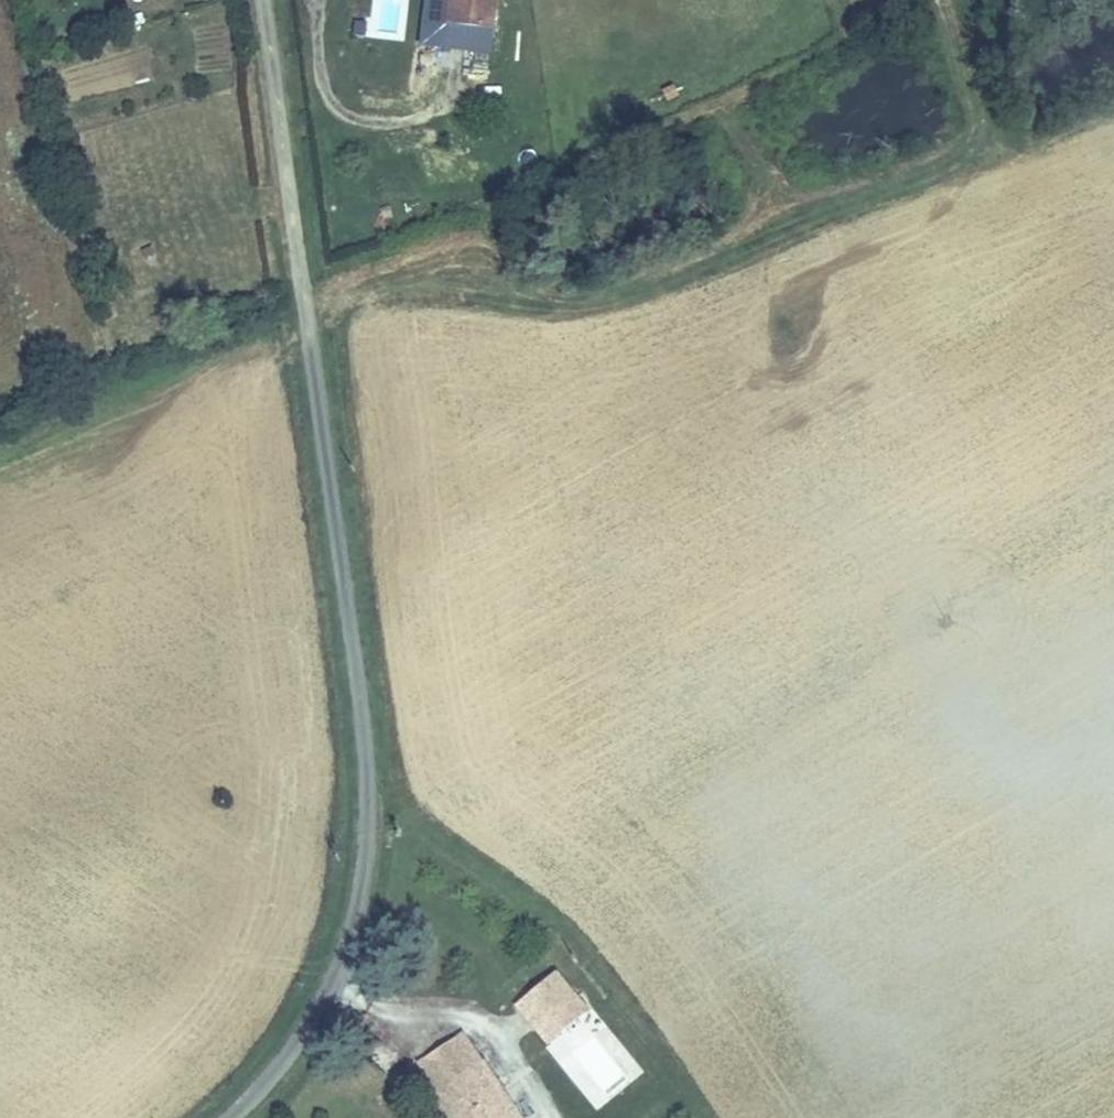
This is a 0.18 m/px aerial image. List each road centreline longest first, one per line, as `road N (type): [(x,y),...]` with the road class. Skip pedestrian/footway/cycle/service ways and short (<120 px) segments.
road 1 (unclassified): [(237,1117),(266,1095),(337,965),(381,774),(348,396),(294,0)]

